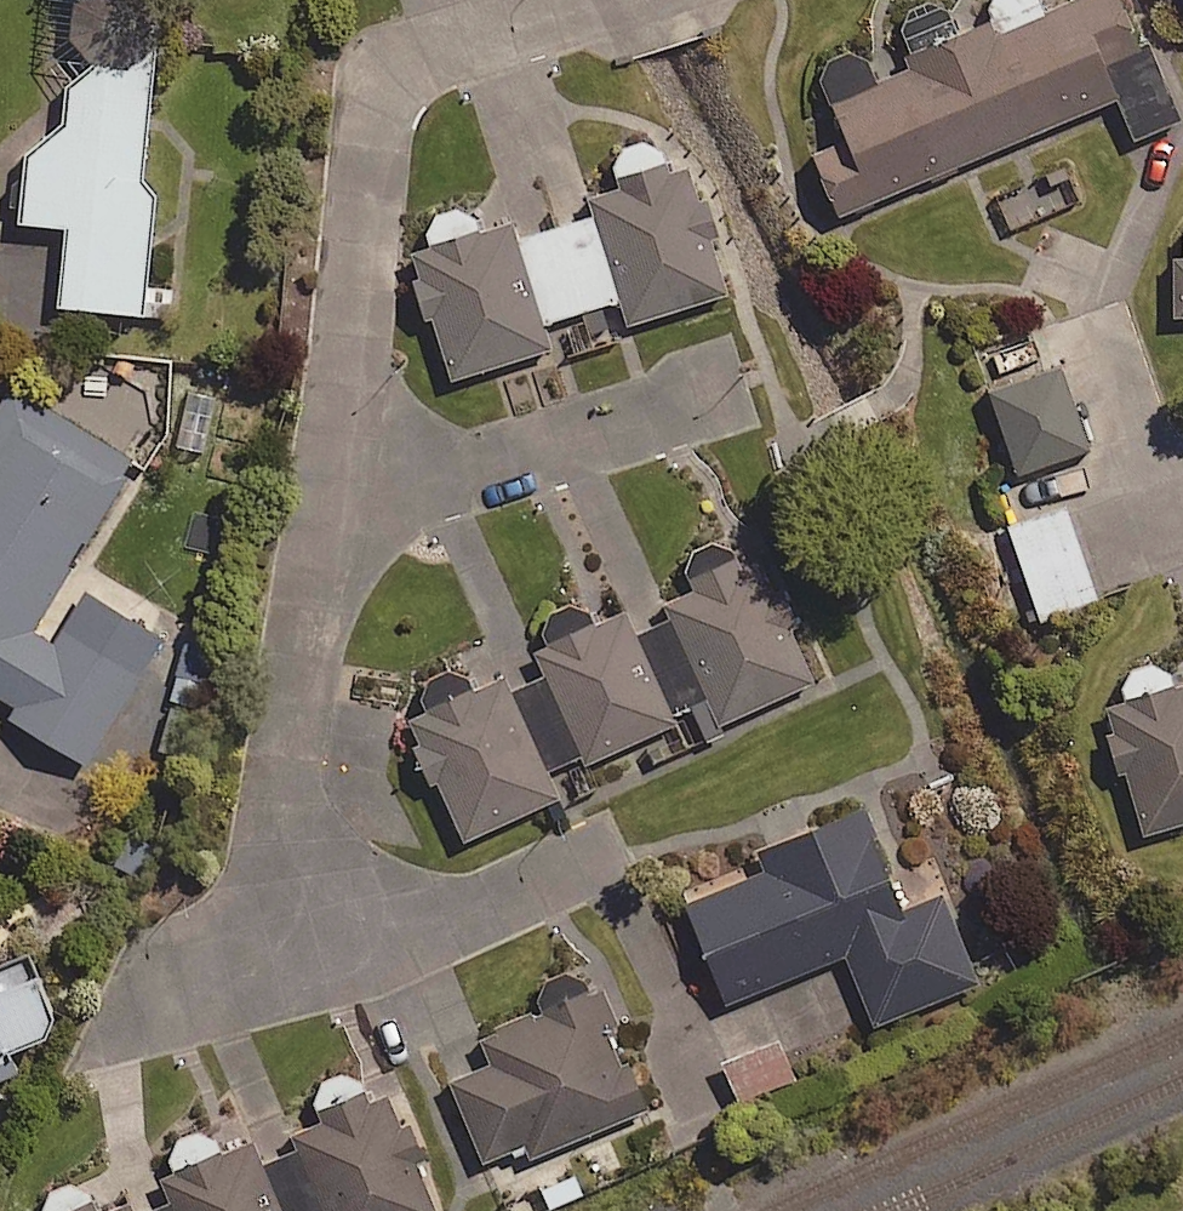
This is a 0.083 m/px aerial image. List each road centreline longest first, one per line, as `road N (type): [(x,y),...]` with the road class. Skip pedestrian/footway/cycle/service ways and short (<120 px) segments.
road 1 (residential): [(326,519),(381,108),(407,69),(604,0)]
road 2 (residential): [(254,957),(326,519)]
road 3 (residential): [(326,519),(712,396)]
road 4 (residential): [(254,957),(331,959),(416,935),(595,853)]

